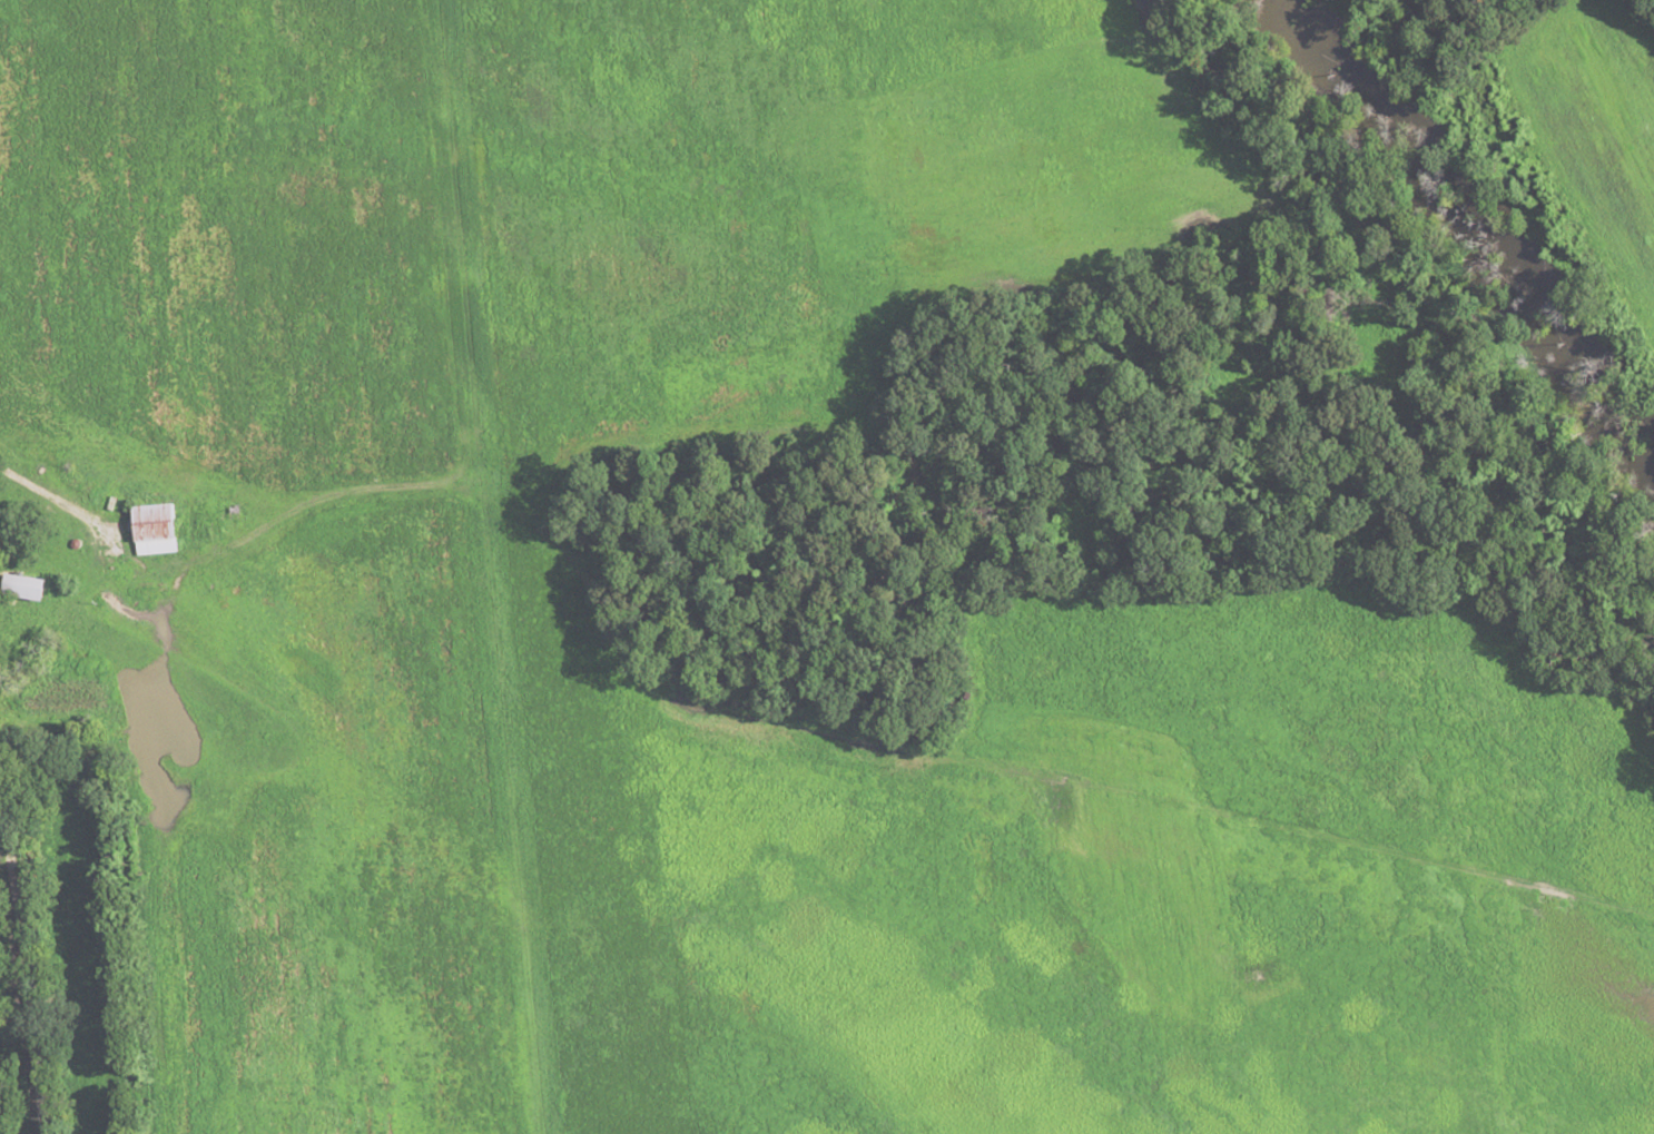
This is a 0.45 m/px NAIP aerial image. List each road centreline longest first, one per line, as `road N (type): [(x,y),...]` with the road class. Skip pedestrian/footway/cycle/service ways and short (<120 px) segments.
road 1 (residential): [(48,1133),(0,818)]

